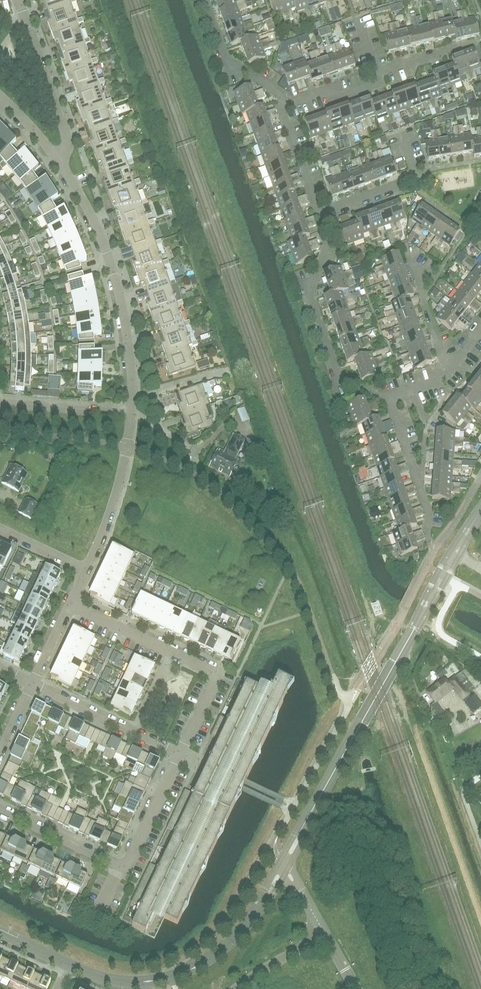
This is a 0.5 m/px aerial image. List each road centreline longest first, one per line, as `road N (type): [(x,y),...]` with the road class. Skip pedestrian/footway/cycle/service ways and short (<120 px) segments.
road 1 (tertiary): [(284,865),(480,508)]
road 2 (tertiary): [(284,865),(237,935),(173,977),(132,983),(66,965)]
road 3 (residential): [(132,415),(123,318),(108,262),(62,163)]
road 4 (residential): [(179,755),(219,674),(71,604)]
road 5 (residential): [(387,397),(341,377),(311,300),(329,243),(319,211)]
road 6 (residential): [(84,572),(105,525),(132,415)]
road 7 (residential): [(179,755),(30,685)]
road 8 (residential): [(62,163),(69,144),(25,19)]
road 9 (residential): [(427,538),(430,514),(387,397)]
road 10 (residential): [(319,211),(416,176),(400,134)]
road 11 (residential): [(283,105),(277,90),(227,58),(206,0)]
road 12 (residential): [(449,373),(405,245)]
road 13 (residential): [(122,868),(0,812)]
road 14 (residential): [(0,403),(132,415)]
road 15 (residential): [(122,868),(179,755)]
road 16 (residential): [(283,105),(332,87),(337,99),(376,84),(377,70)]

